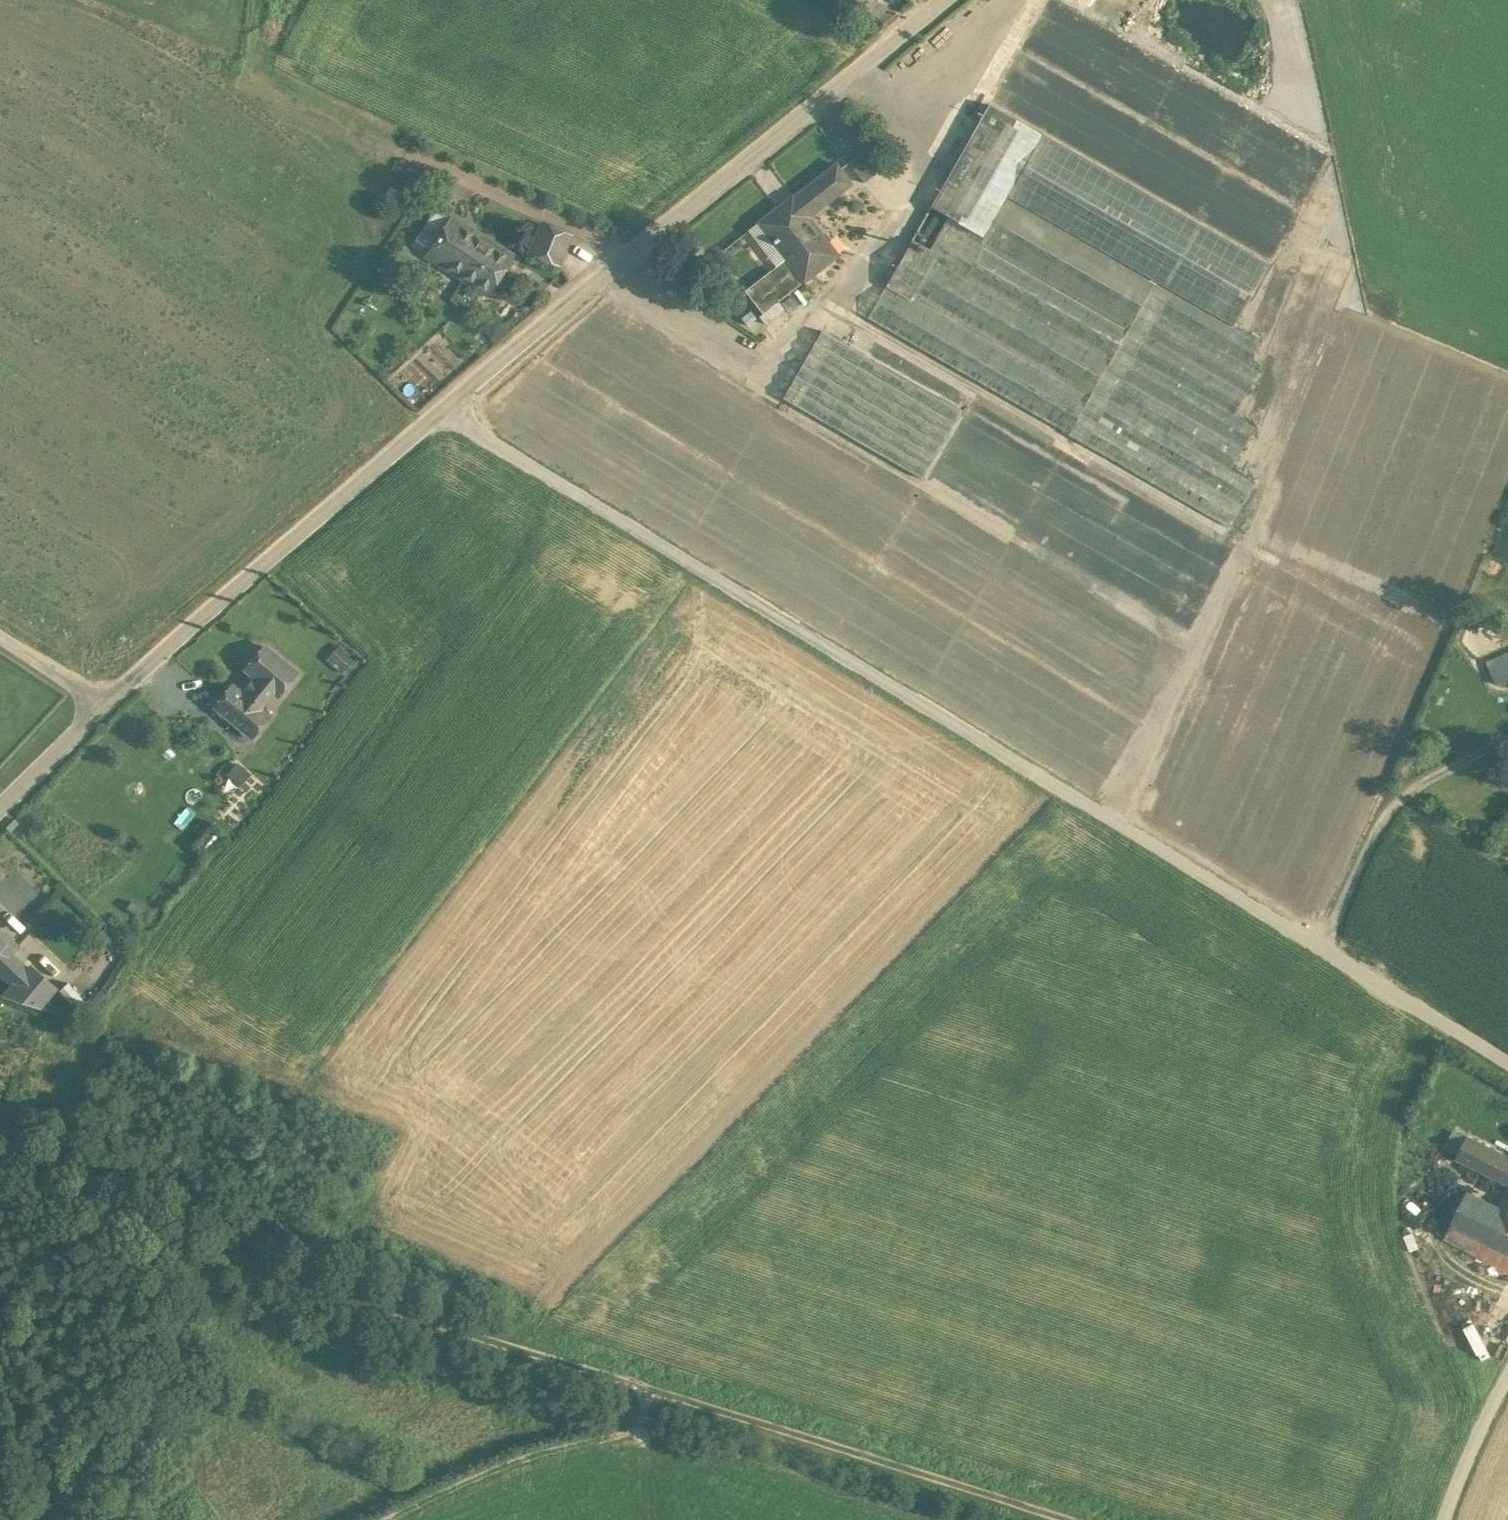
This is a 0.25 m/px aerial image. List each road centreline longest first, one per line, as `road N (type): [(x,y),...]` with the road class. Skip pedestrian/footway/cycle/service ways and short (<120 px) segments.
road 1 (track): [(1507,1051),(442,409)]
road 2 (track): [(1069,1519),(0,1183)]
road 3 (unclassified): [(947,0),(541,323),(442,409),(292,561),(190,623),(103,700)]
road 4 (track): [(1326,940),(1371,857),(1432,775),(1507,738)]
road 5 (unclassified): [(103,700),(0,818)]
road 6 (track): [(1451,1519),(1507,1398)]
road 7 (unclassified): [(0,632),(103,700)]

